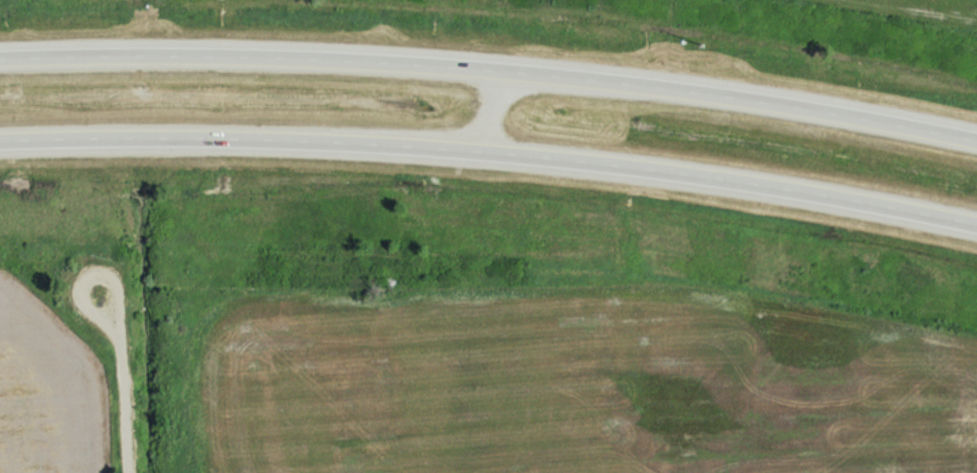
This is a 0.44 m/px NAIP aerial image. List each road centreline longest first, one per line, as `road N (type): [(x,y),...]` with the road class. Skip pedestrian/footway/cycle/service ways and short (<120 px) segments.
road 1 (motorway): [(0,140),(147,134),(466,147),(781,185),(976,224)]
road 2 (motorway): [(976,132),(748,93),(517,67),(143,52),(0,59)]
road 3 (residential): [(96,292),(116,348),(123,472)]

